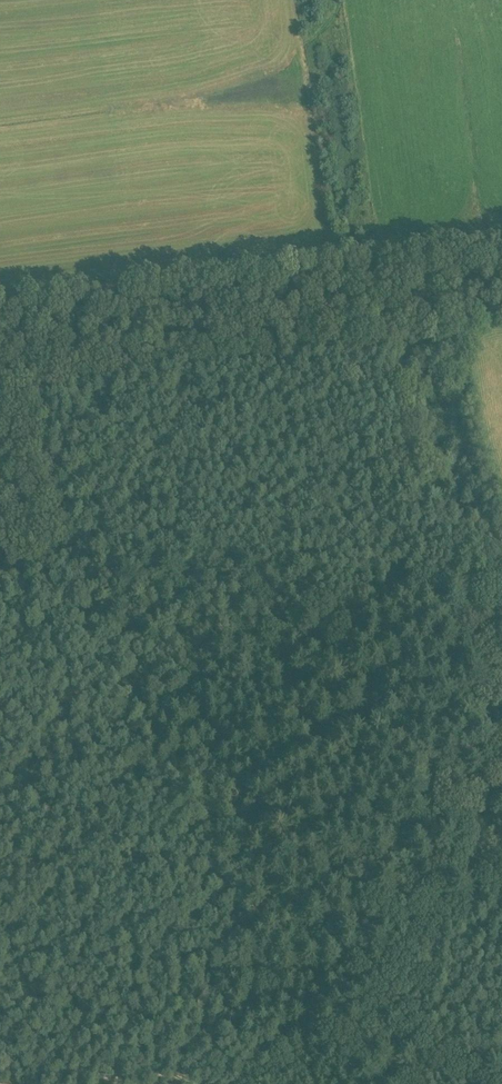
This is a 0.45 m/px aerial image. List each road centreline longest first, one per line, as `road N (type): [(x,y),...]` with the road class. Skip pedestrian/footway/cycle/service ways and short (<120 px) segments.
road 1 (track): [(0,561),(82,527),(105,500),(177,455),(416,460)]
road 2 (track): [(334,617),(357,673),(501,855)]
road 3 (track): [(52,545),(13,293)]
road 4 (track): [(501,566),(334,617)]

